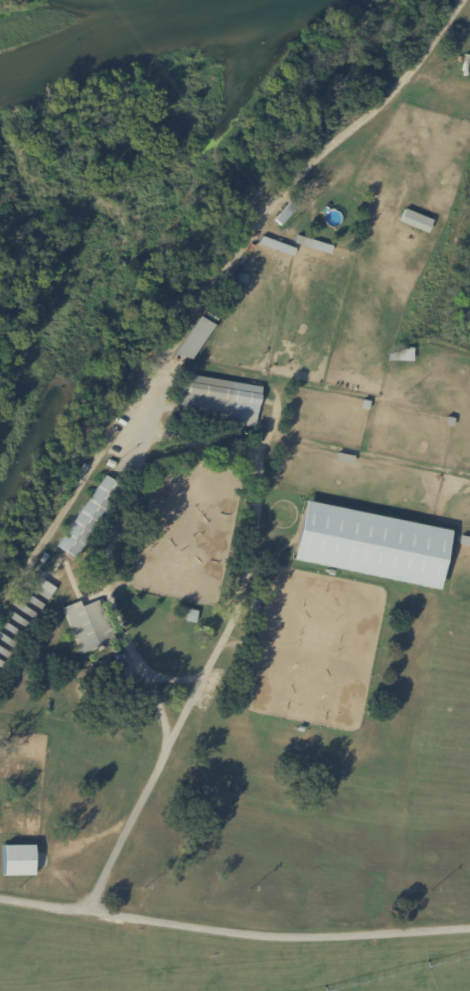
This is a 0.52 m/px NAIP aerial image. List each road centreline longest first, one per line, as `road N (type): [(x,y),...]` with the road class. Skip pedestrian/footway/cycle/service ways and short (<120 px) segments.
road 1 (residential): [(0,599),(240,251),(330,135),(421,59),(461,0)]

